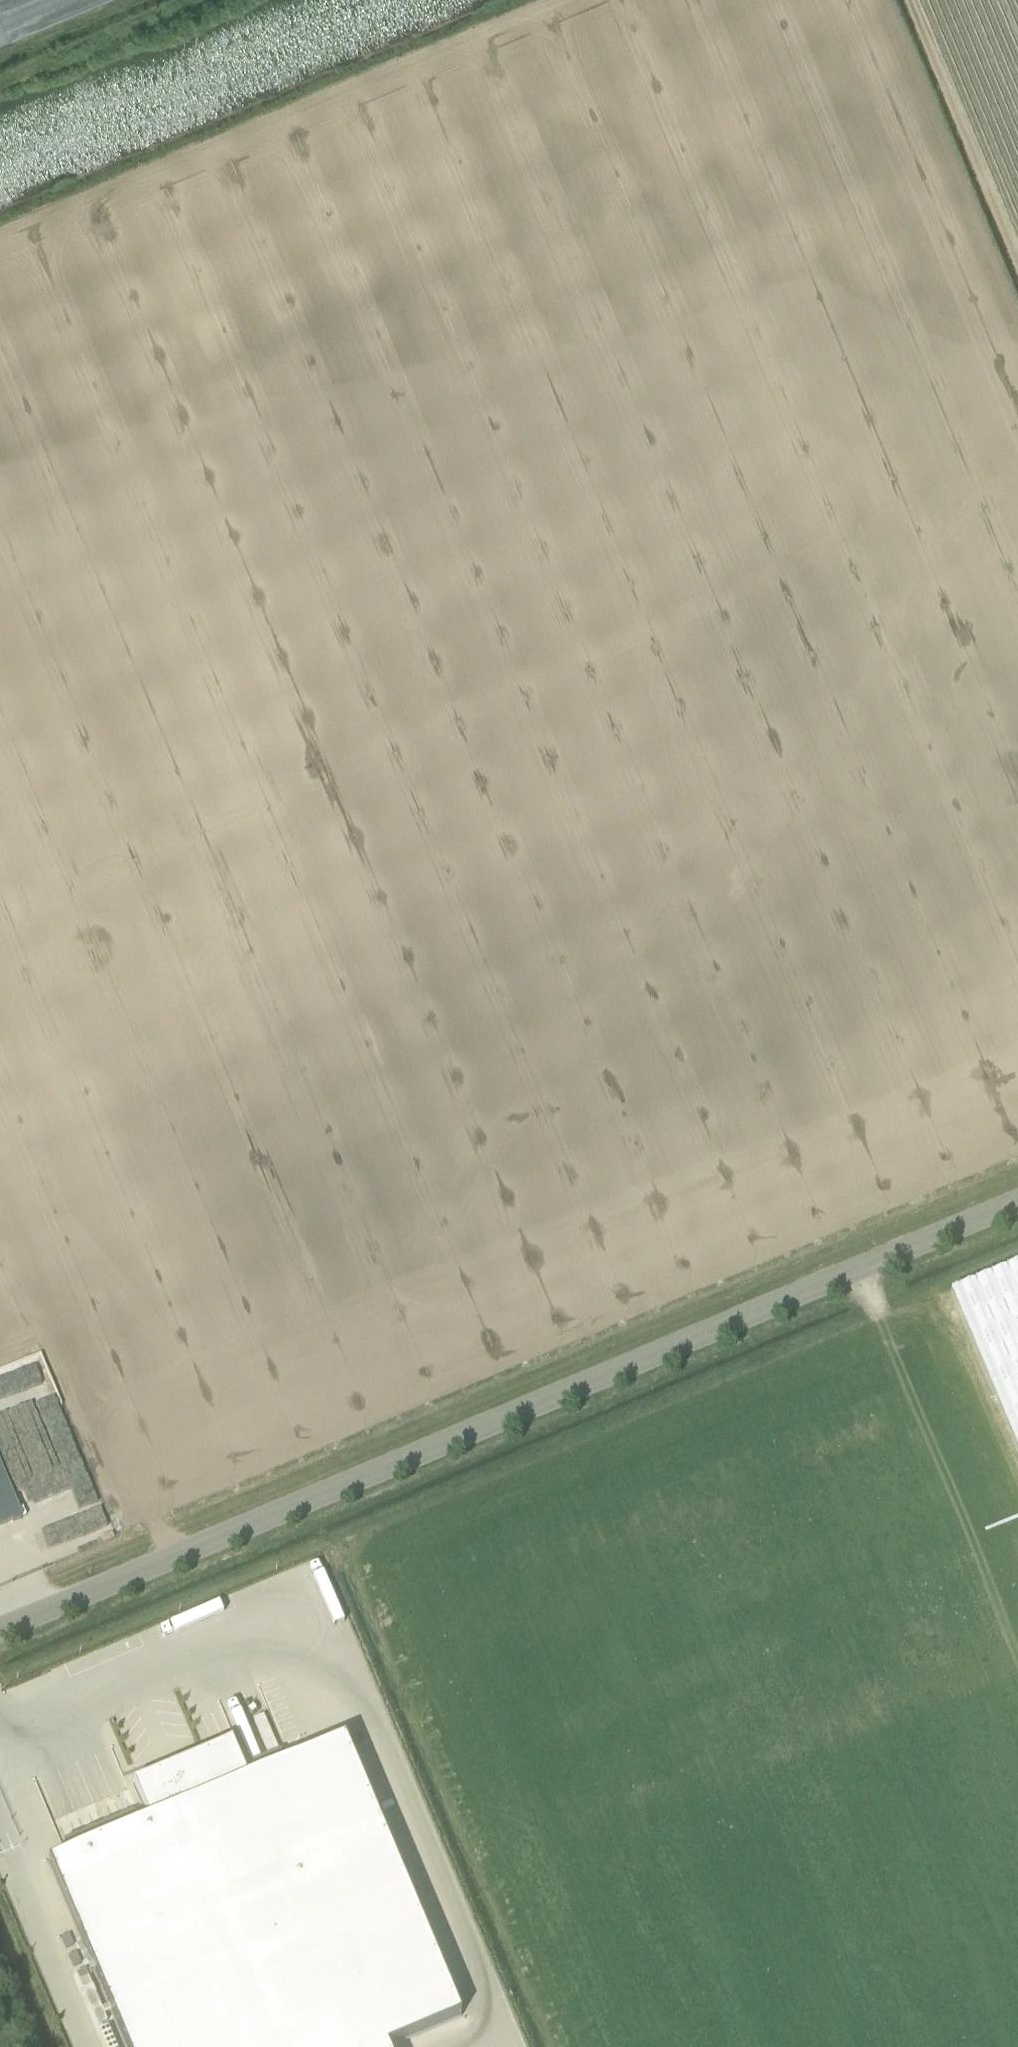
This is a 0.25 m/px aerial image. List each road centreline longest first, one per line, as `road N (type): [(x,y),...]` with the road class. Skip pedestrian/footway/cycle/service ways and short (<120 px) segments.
road 1 (unclassified): [(0,1628),(1017,1205)]
road 2 (track): [(562,0),(0,235)]
road 3 (track): [(910,0),(1017,261)]

